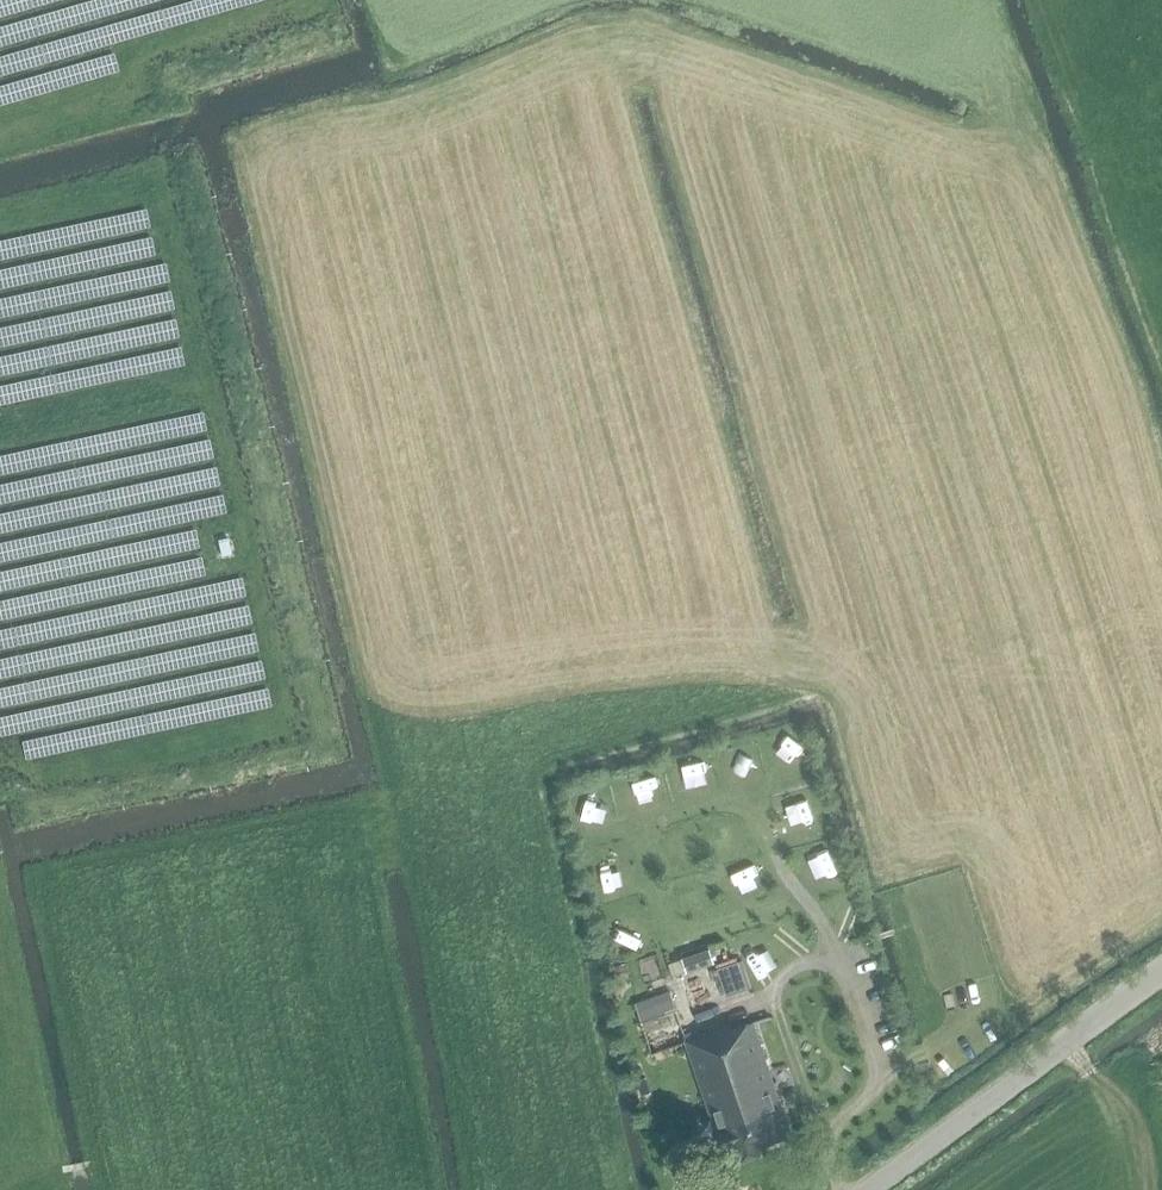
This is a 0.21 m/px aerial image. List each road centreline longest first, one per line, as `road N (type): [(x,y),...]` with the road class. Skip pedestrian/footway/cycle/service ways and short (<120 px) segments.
road 1 (tertiary): [(1161,974),(869,1189)]

